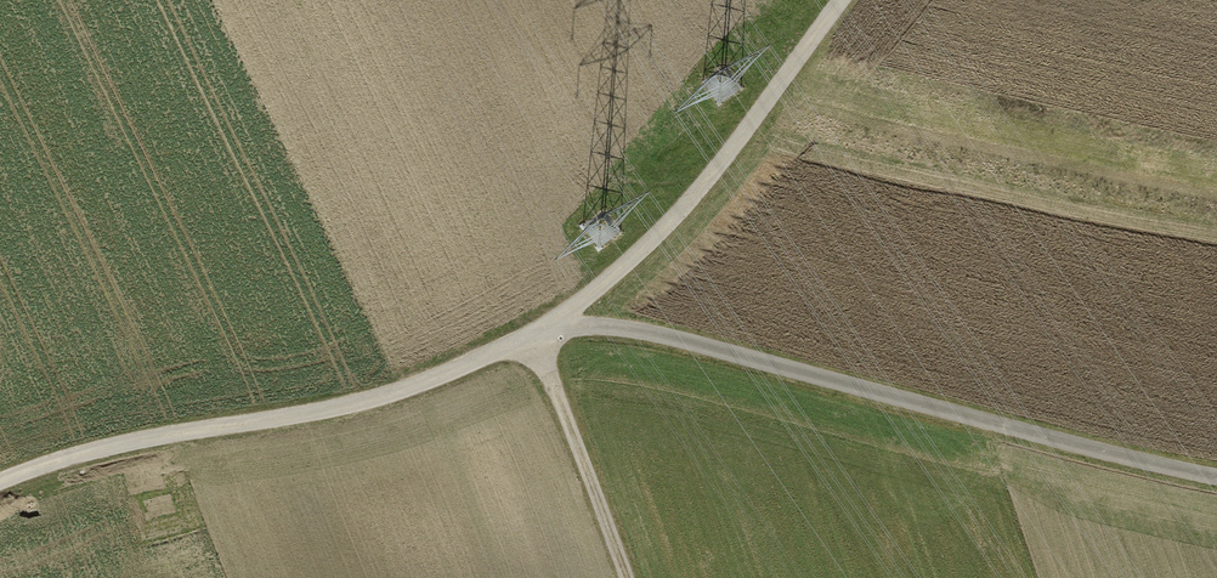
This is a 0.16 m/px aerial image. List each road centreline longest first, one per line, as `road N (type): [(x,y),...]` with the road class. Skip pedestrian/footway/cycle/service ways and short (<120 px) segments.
road 1 (track): [(544,325),(659,334),(1216,476)]
road 2 (track): [(0,482),(108,447),(391,393),(544,325)]
road 3 (track): [(544,325),(673,218),(841,0)]
road 4 (track): [(531,332),(627,577)]

